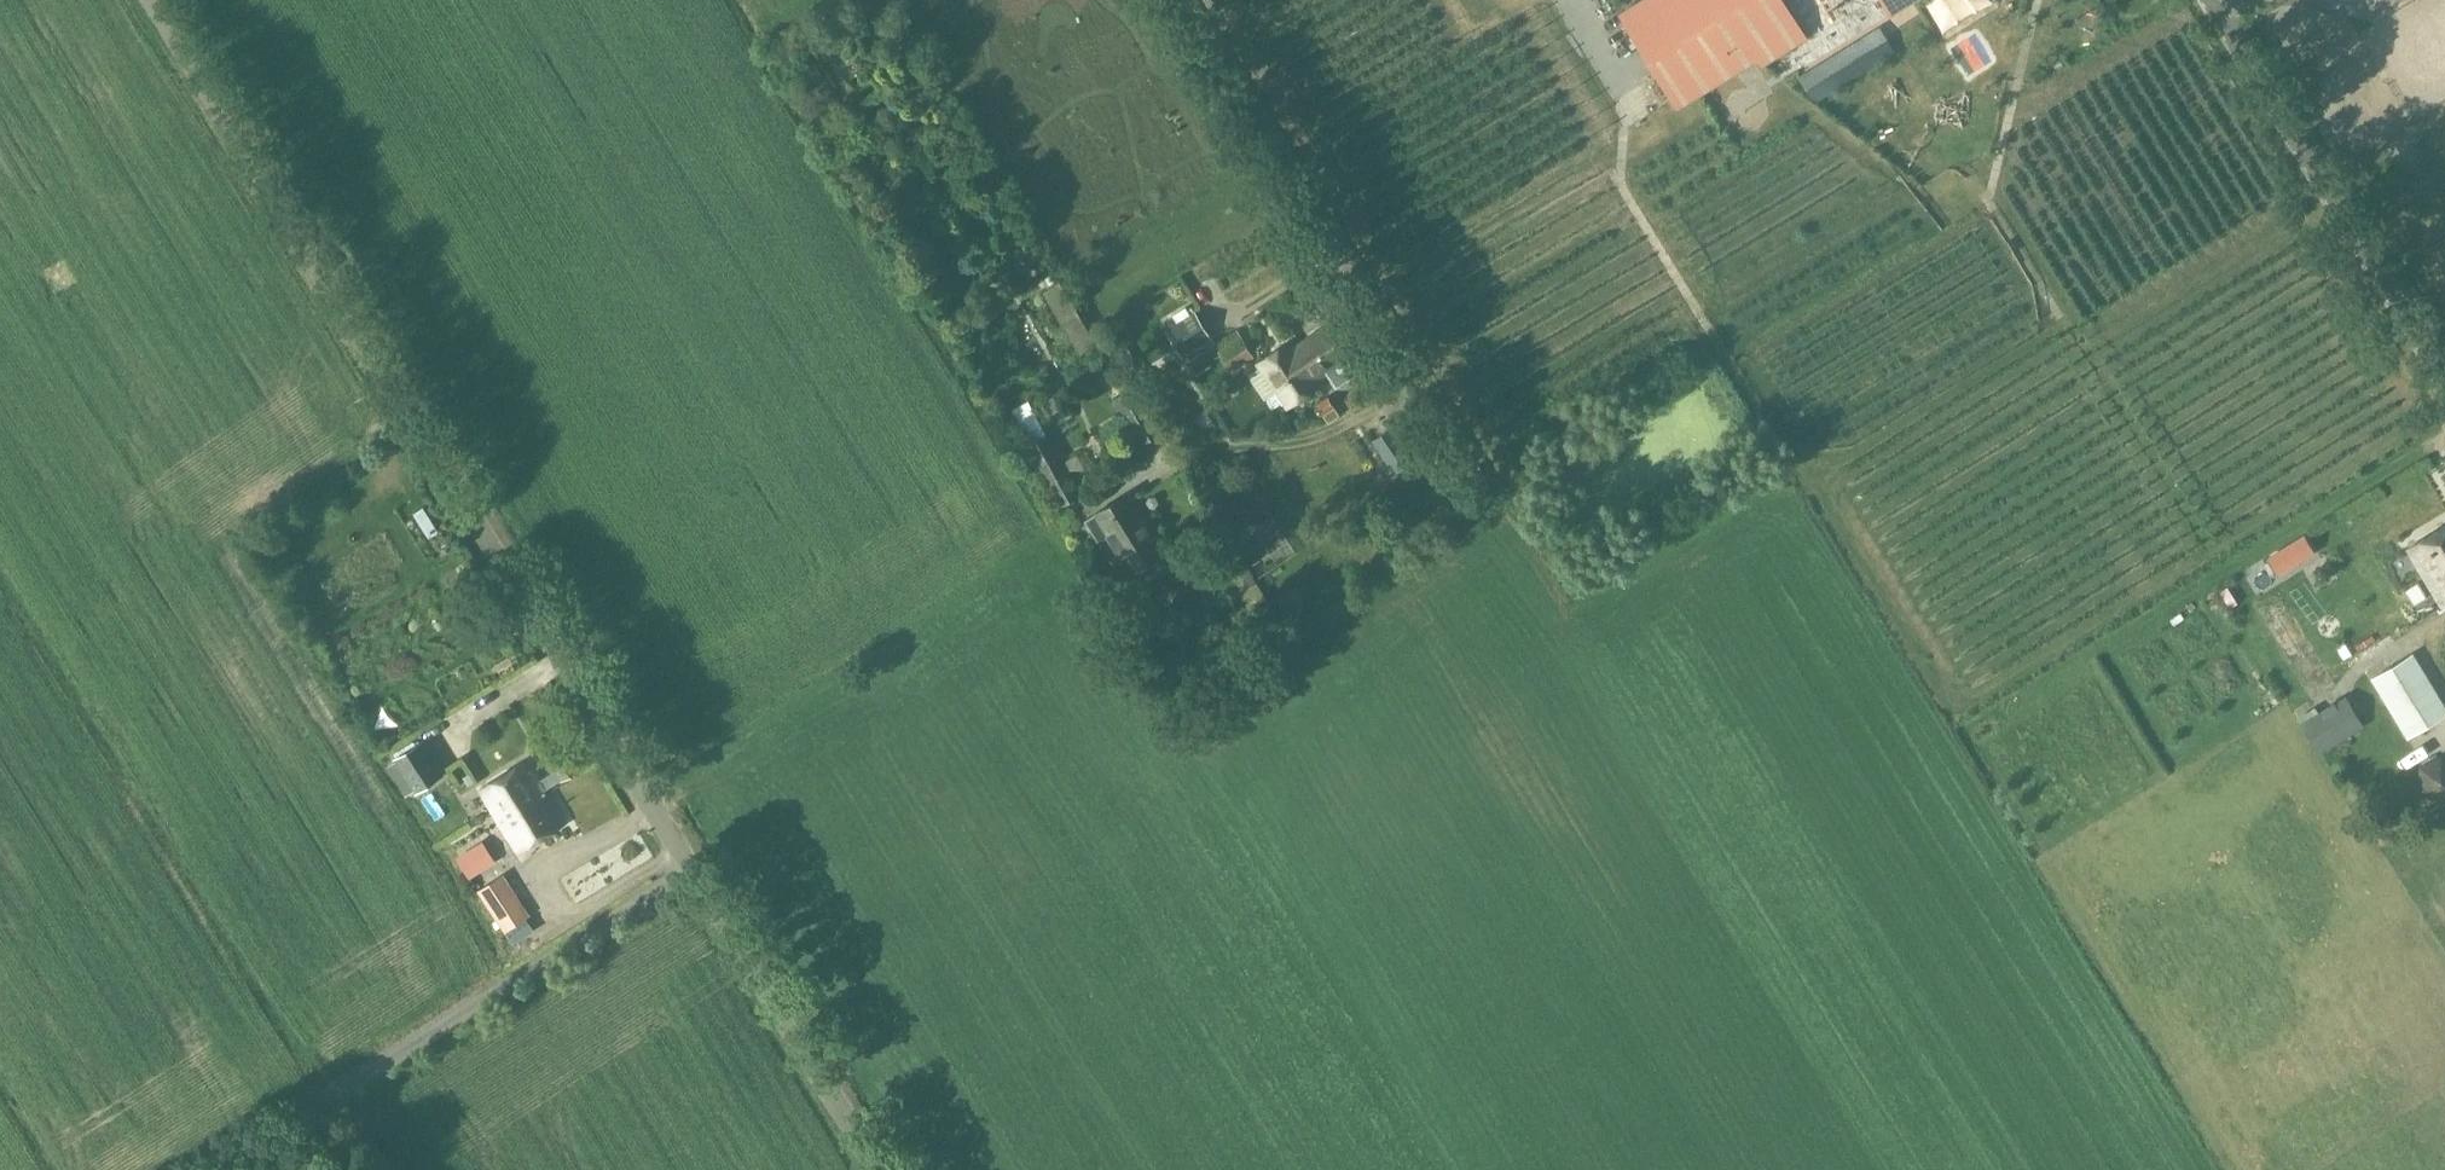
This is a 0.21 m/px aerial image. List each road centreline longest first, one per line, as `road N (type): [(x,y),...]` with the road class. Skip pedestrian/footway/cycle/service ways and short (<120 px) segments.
road 1 (unclassified): [(884,1169),(151,0)]
road 2 (track): [(1175,0),(1404,378),(1398,392),(1325,433),(1212,451),(1133,481)]
road 3 (tertiary): [(2213,0),(2444,374)]

